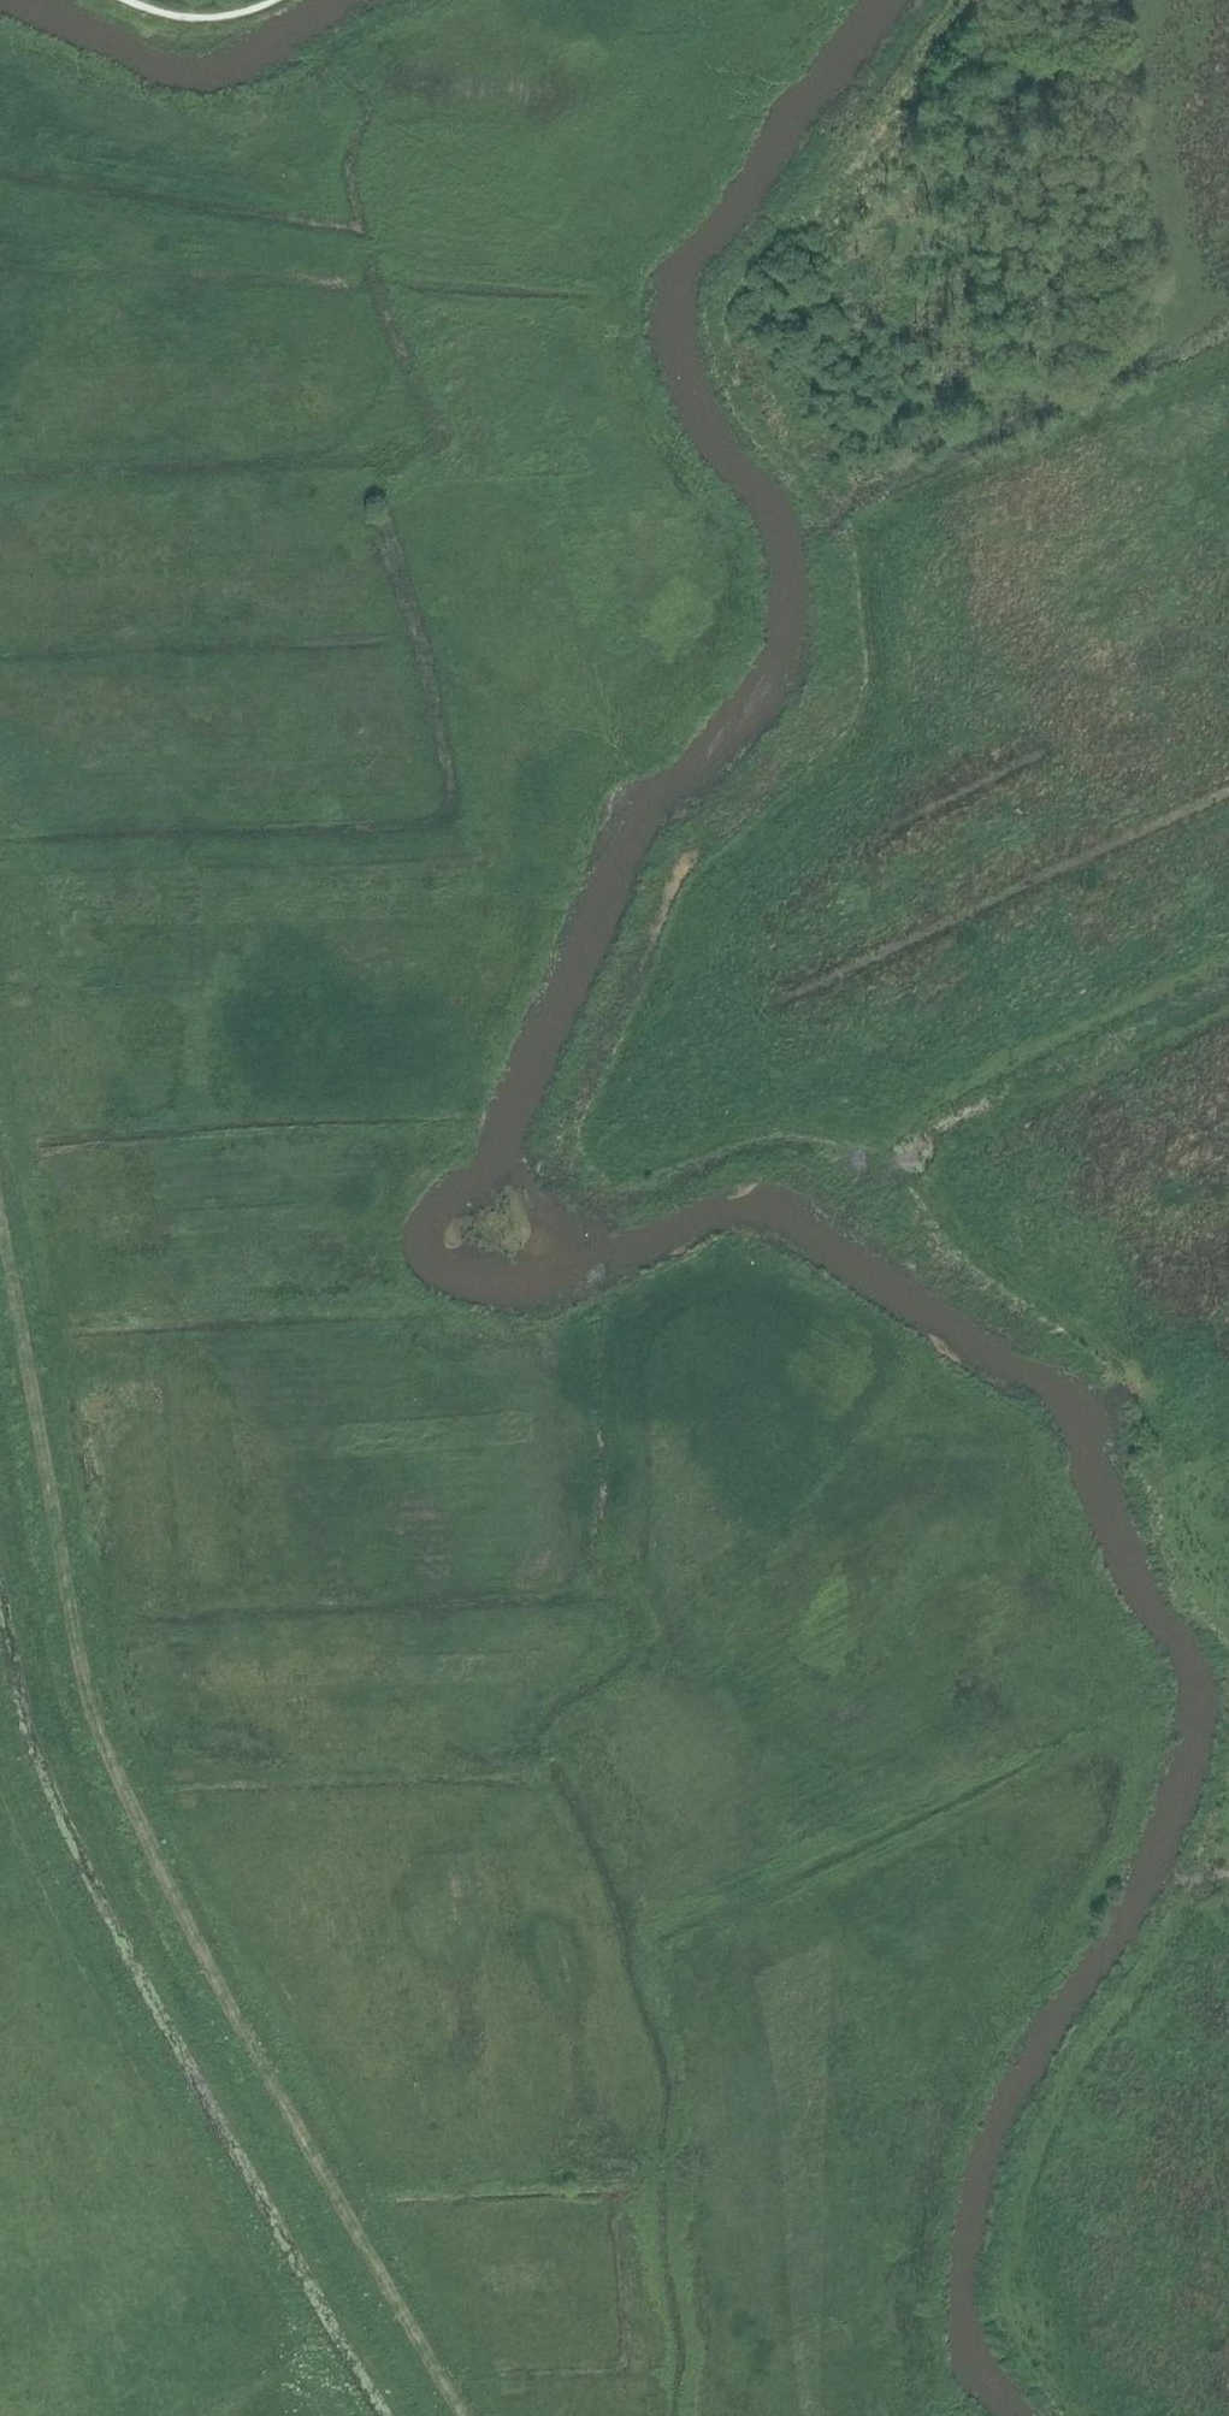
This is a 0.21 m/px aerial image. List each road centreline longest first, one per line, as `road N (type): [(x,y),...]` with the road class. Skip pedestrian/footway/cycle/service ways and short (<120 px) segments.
road 1 (track): [(517,2415),(166,1805),(108,1651),(0,1060)]

